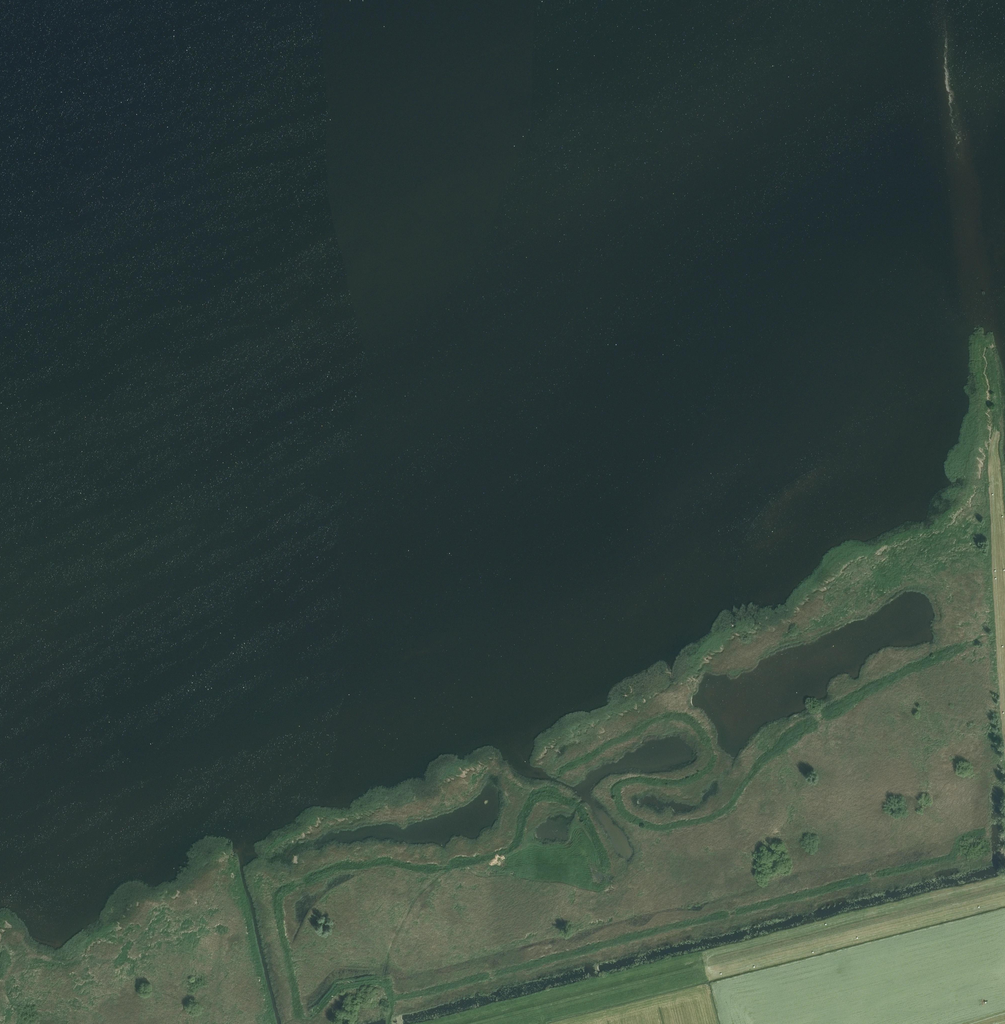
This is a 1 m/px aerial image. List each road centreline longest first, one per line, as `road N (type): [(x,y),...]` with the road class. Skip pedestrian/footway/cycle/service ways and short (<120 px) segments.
road 1 (track): [(389,1023),(390,995),(381,983),(343,986),(314,1013),(297,1012),(280,895),(339,867),(433,869),(495,856),(517,842),(527,807),(541,795),(579,807),(606,868)]
road 2 (track): [(390,998),(950,857),(960,838),(984,831)]

